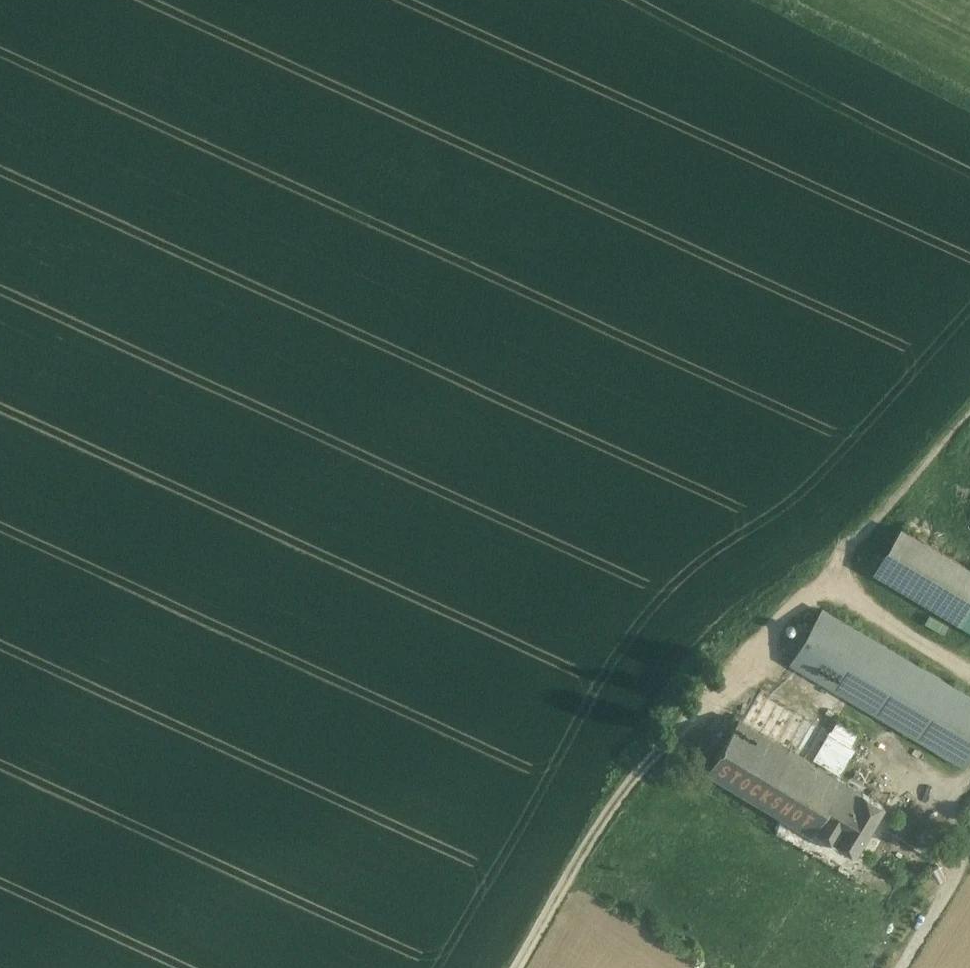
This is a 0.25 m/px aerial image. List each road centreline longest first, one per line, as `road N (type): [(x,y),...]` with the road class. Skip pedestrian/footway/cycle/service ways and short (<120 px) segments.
road 1 (track): [(519,967),(630,781),(747,659),(942,776),(964,852),(900,967)]
road 2 (track): [(969,409),(747,659)]

